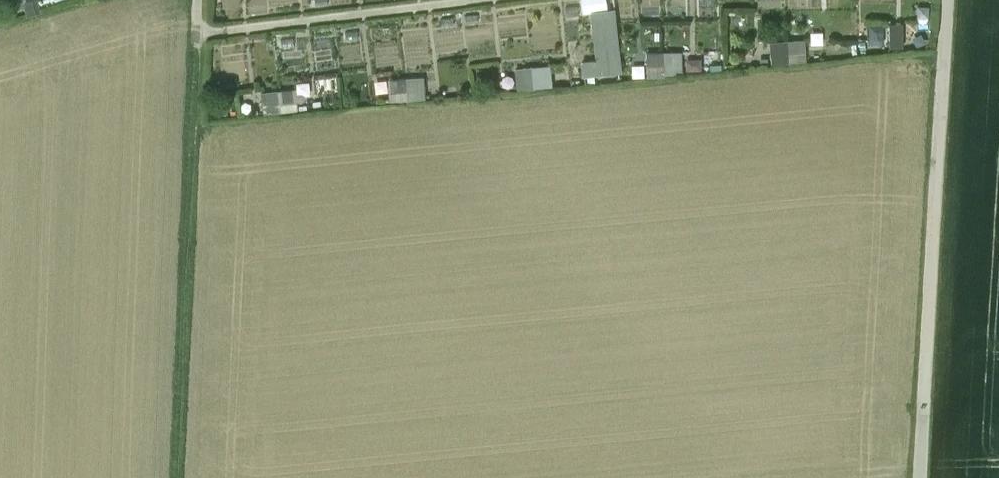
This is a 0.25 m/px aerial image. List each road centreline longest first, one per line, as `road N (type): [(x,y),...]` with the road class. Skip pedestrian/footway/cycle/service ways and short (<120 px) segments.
road 1 (track): [(923,477),(950,0)]
road 2 (track): [(190,129),(181,477)]

